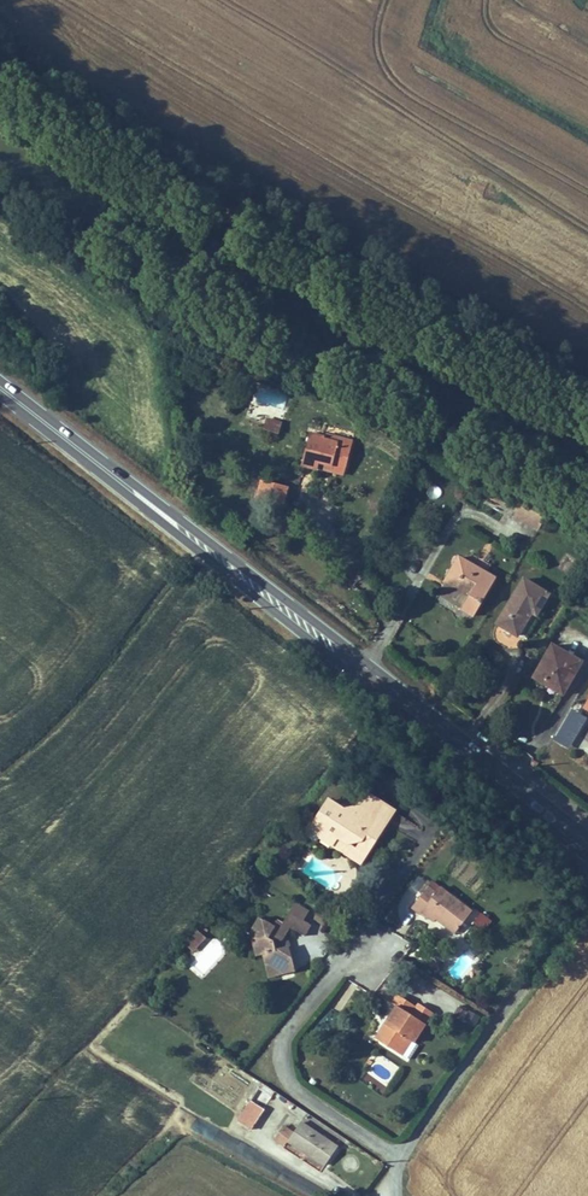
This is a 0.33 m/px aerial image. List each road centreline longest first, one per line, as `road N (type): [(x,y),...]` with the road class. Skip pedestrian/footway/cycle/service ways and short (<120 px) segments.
road 1 (primary): [(0,376),(587,842)]
road 2 (residential): [(412,1131),(270,1038),(374,927),(384,934)]
road 3 (residential): [(587,900),(412,1131)]

